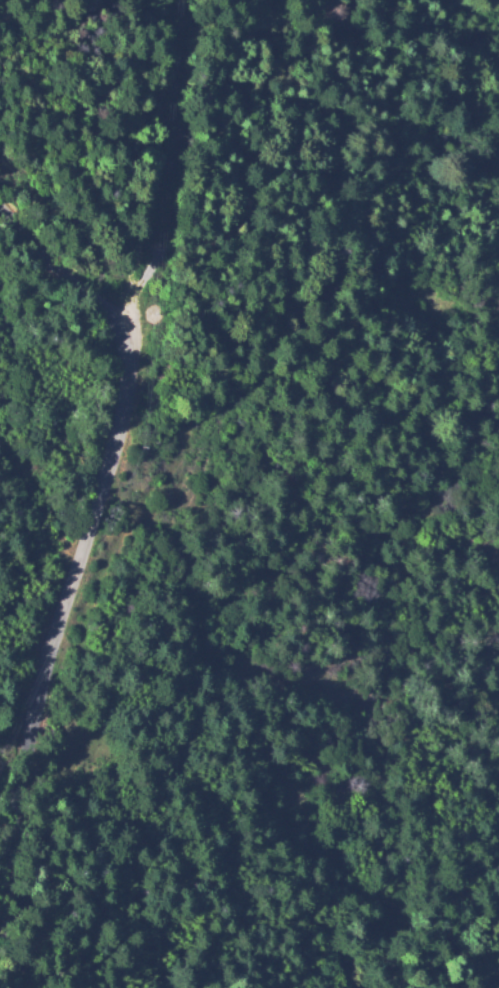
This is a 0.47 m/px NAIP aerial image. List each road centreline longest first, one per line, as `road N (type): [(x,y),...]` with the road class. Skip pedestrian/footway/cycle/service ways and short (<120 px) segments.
road 1 (track): [(27,748),(119,726),(136,556),(168,496),(277,403),(294,316),(266,223),(277,103),(316,0)]
road 2 (residential): [(0,944),(32,721),(118,461),(136,379),(124,327),(0,199)]

